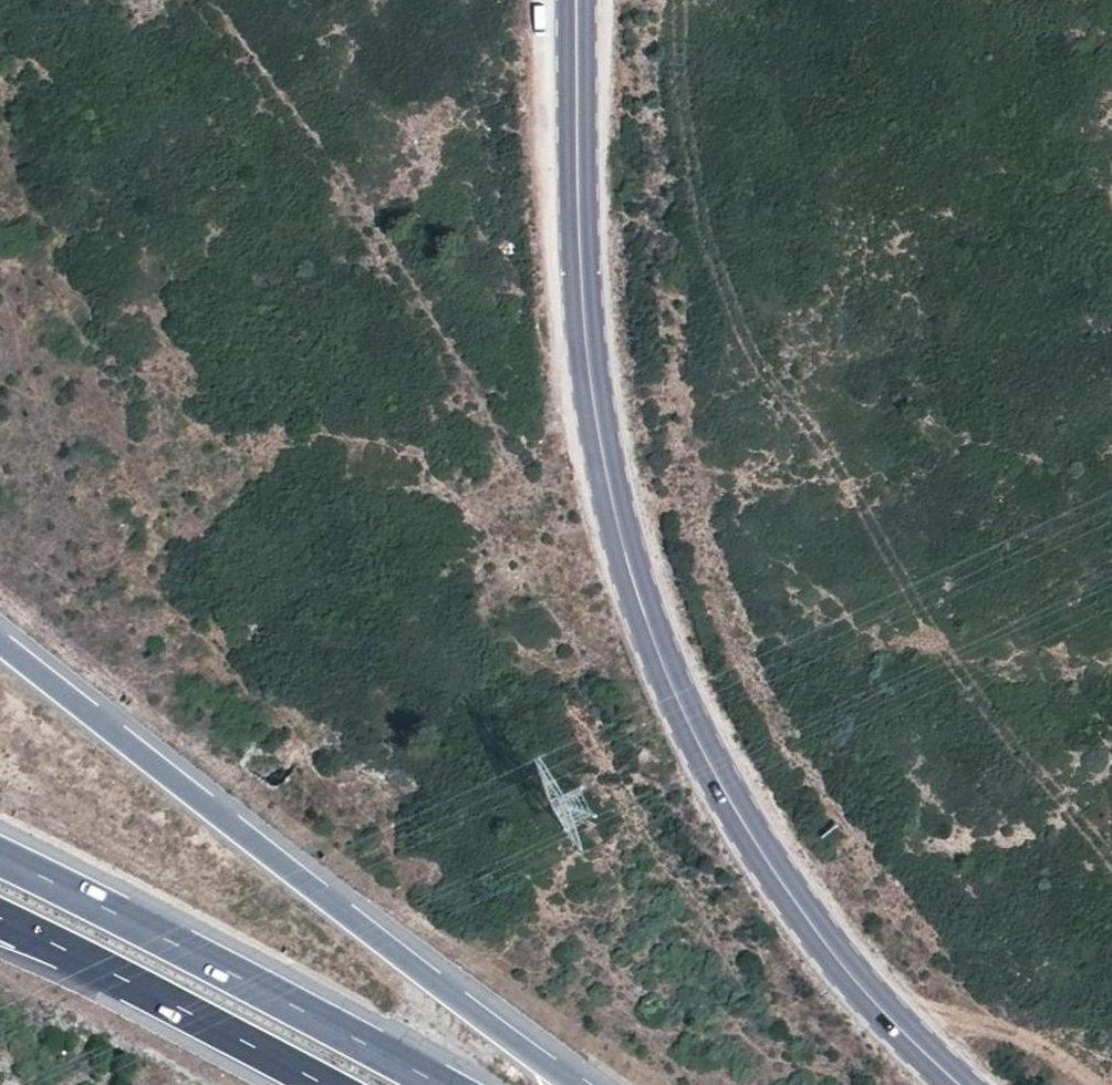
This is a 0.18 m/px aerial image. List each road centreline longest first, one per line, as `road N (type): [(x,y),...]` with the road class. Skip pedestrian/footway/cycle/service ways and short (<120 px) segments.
road 1 (tertiary): [(576,0),(579,236),(595,417),(624,554),(664,674),(739,818),(814,933),(957,1084)]
road 2 (trunk): [(584,1084),(112,734),(0,640)]
road 3 (trunk): [(0,919),(318,1084)]
road 4 (motorway): [(264,997),(0,861)]
road 5 (trunk): [(431,1084),(264,997)]

